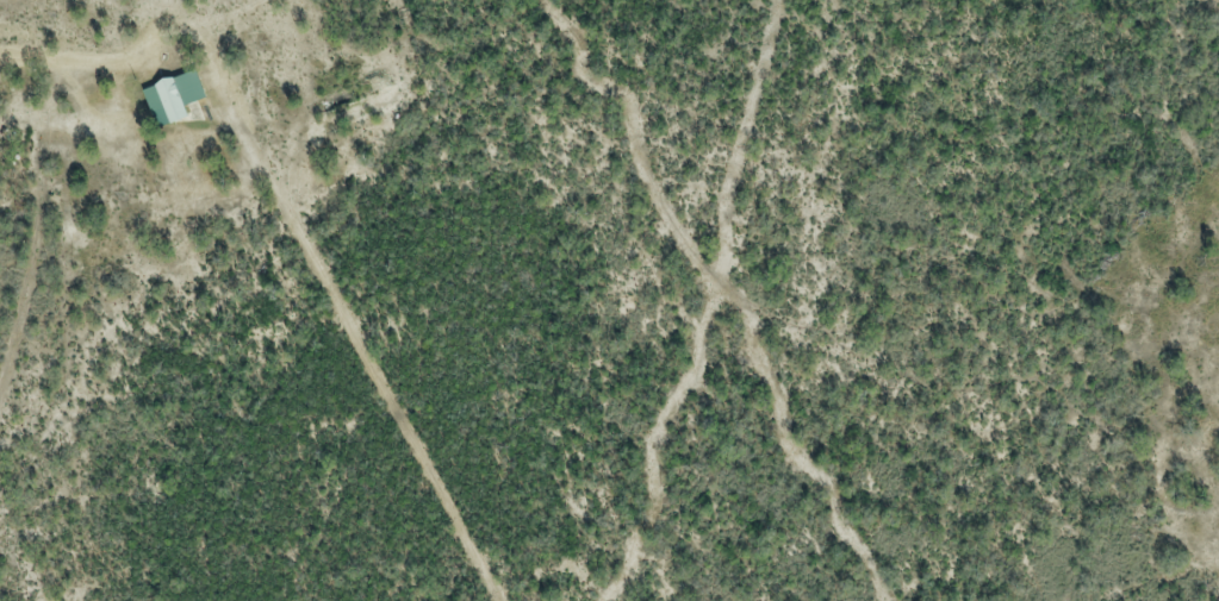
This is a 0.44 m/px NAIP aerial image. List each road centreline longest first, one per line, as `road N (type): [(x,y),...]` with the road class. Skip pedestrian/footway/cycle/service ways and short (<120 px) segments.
road 1 (track): [(496,600),(250,125)]

